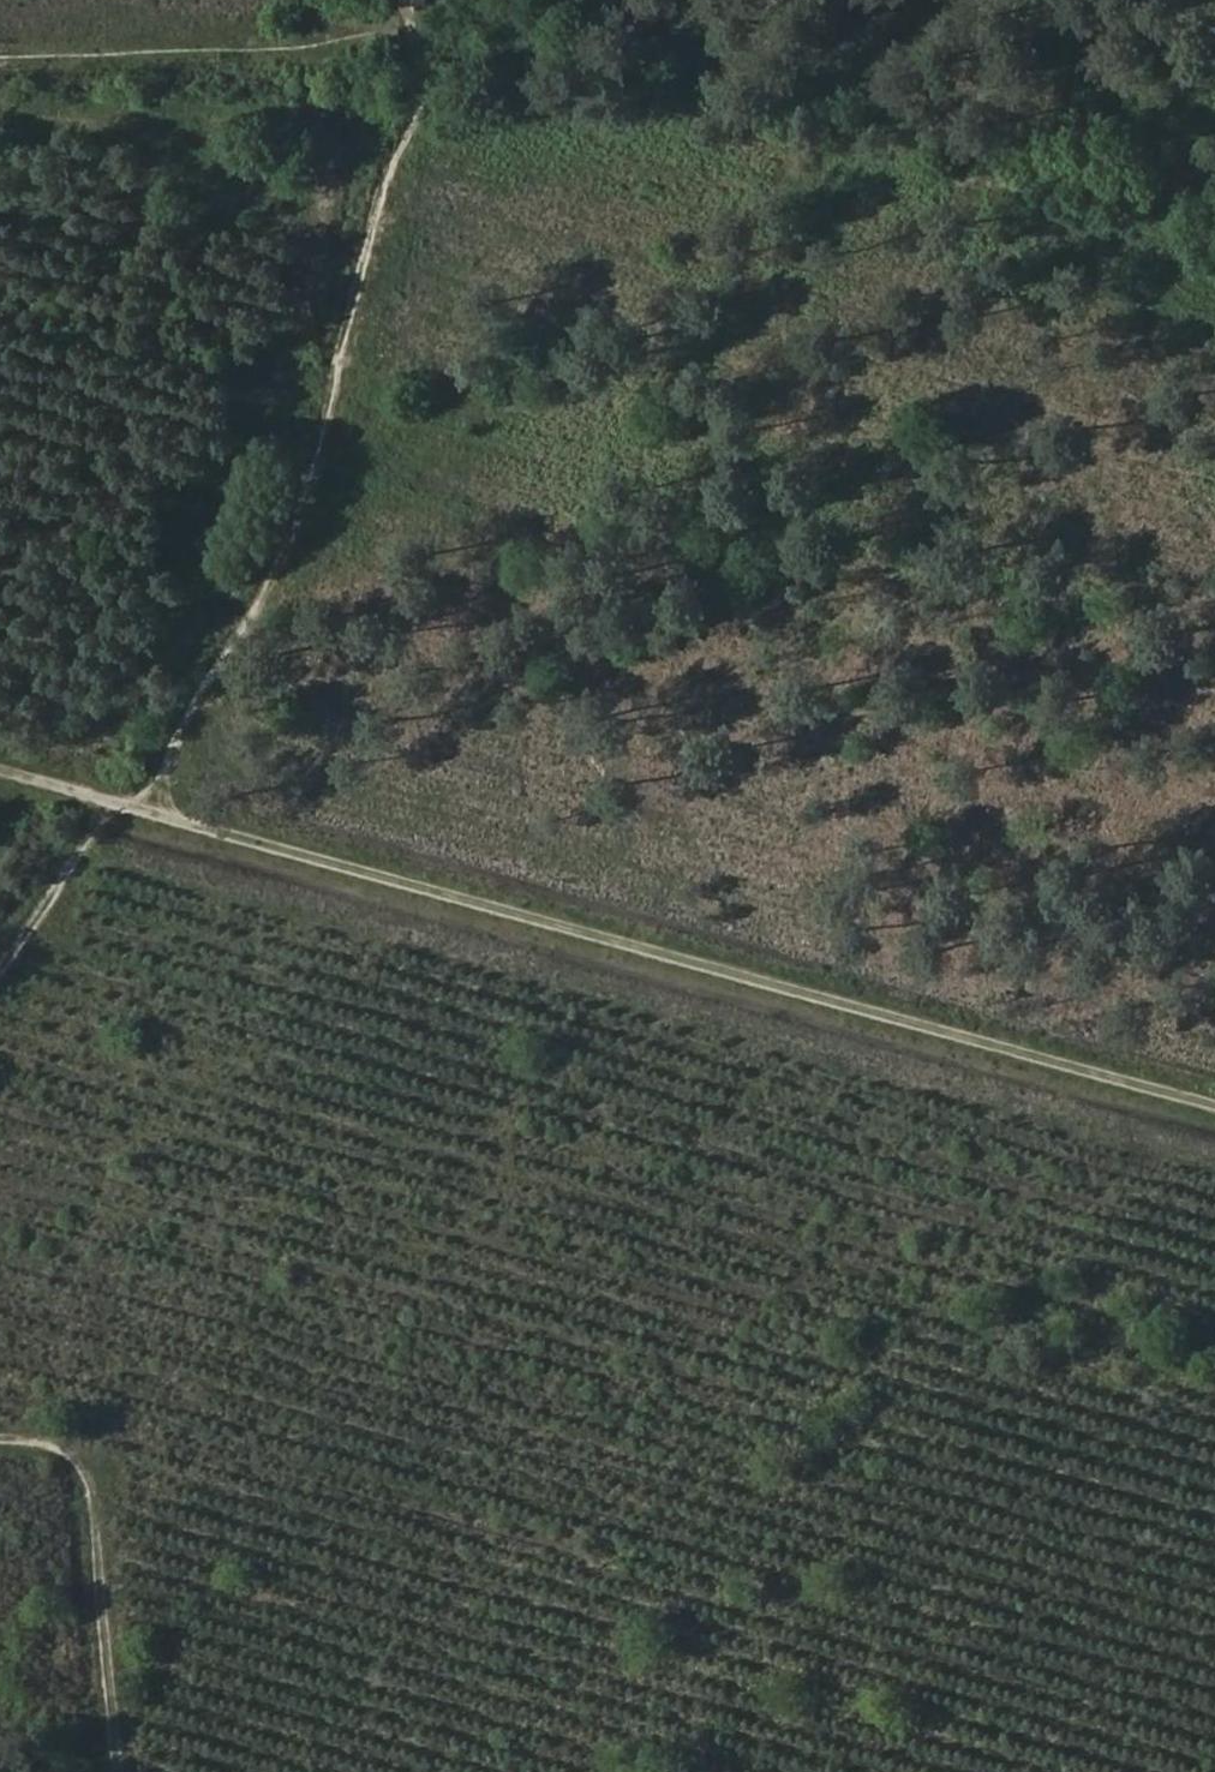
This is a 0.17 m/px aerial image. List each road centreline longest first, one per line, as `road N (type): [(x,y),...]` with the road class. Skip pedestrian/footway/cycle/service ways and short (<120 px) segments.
road 1 (track): [(0,771),(128,802),(1005,1069),(1214,1120)]

